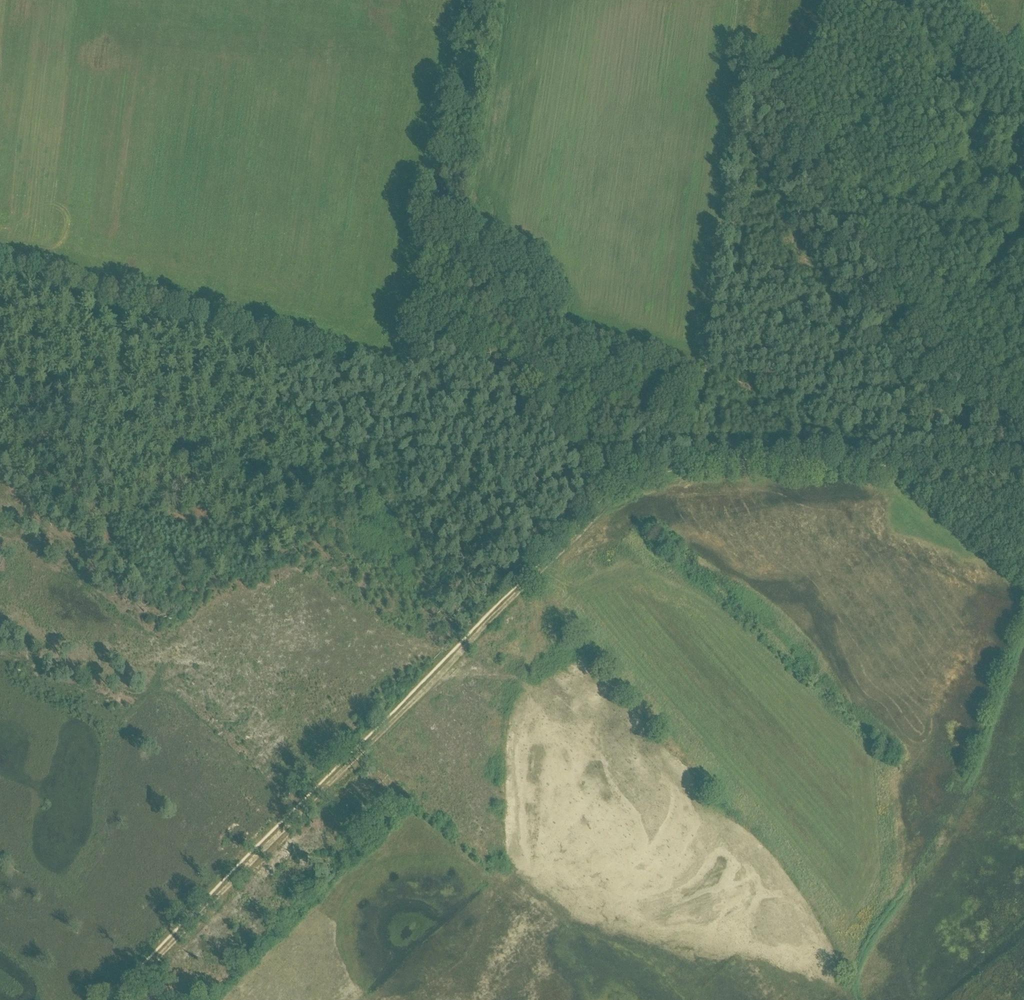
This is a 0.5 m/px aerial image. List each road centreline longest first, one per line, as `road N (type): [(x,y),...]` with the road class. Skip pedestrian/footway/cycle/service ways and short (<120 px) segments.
road 1 (track): [(688,465),(625,481),(114,999)]
road 2 (track): [(688,465),(738,115),(737,0)]
road 3 (track): [(1023,470),(688,465)]

